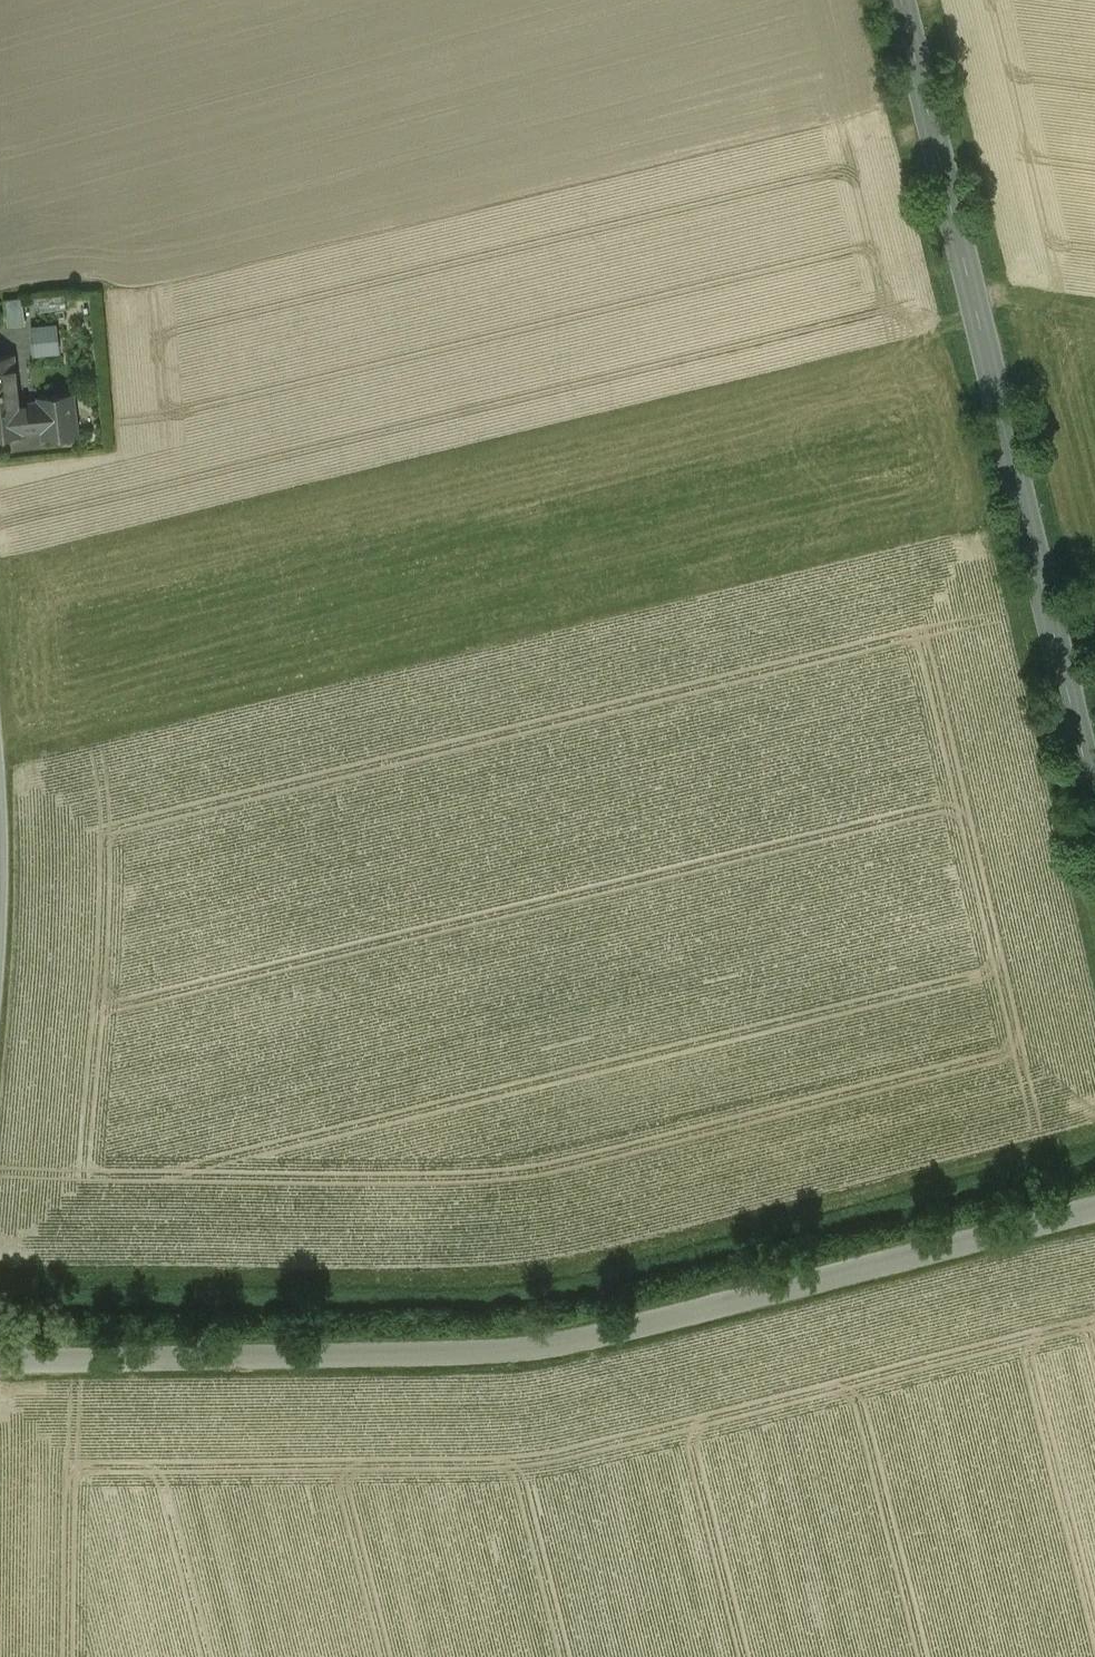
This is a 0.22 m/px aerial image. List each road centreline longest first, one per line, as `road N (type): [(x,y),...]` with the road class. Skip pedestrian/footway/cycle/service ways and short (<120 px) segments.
road 1 (unclassified): [(1094,1209),(521,1353),(0,1360)]
road 2 (secondary): [(901,0),(1094,803)]

